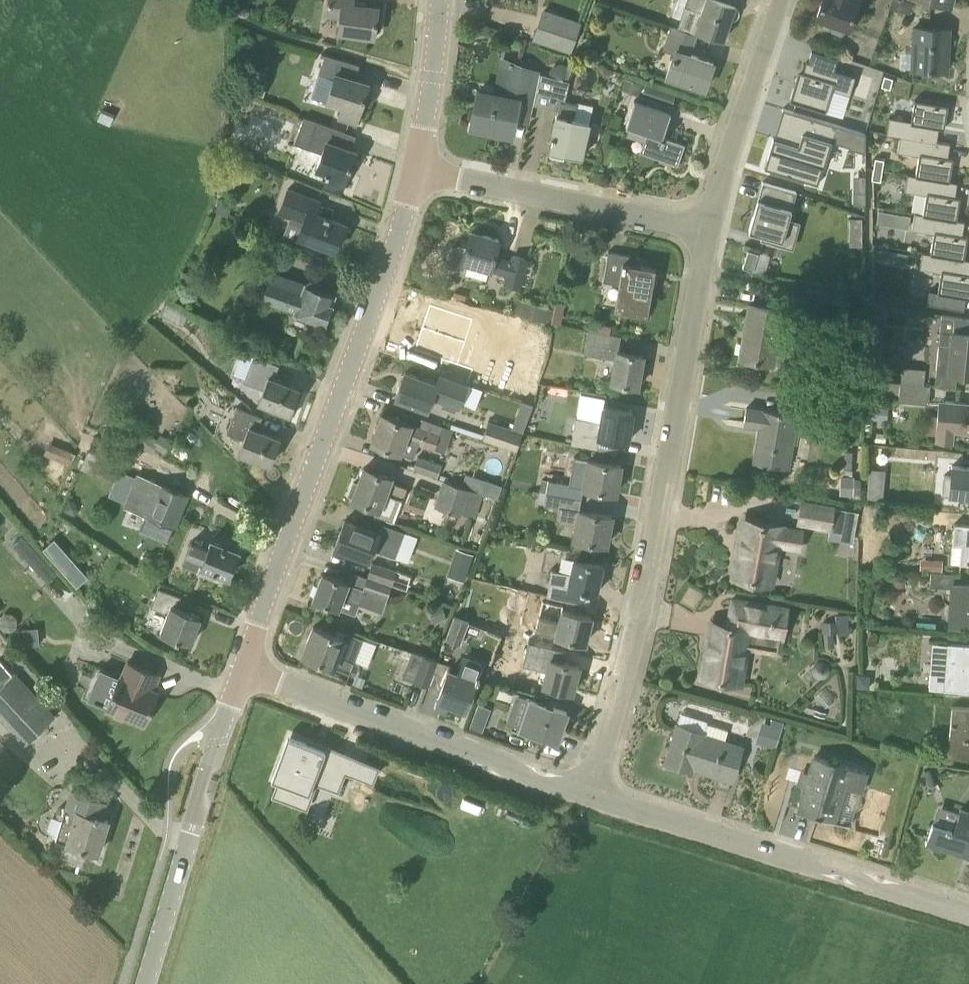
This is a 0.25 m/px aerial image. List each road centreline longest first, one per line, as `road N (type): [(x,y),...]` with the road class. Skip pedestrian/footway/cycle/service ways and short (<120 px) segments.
road 1 (residential): [(587,799),(647,576),(707,229)]
road 2 (tertiary): [(242,667),(419,172)]
road 3 (residential): [(968,921),(587,799)]
road 4 (residential): [(587,799),(242,667)]
road 5 (tertiary): [(142,983),(242,667)]
road 6 (residential): [(707,229),(419,172)]
road 7 (residential): [(707,229),(781,0)]
road 8 (tertiary): [(419,172),(440,0)]

